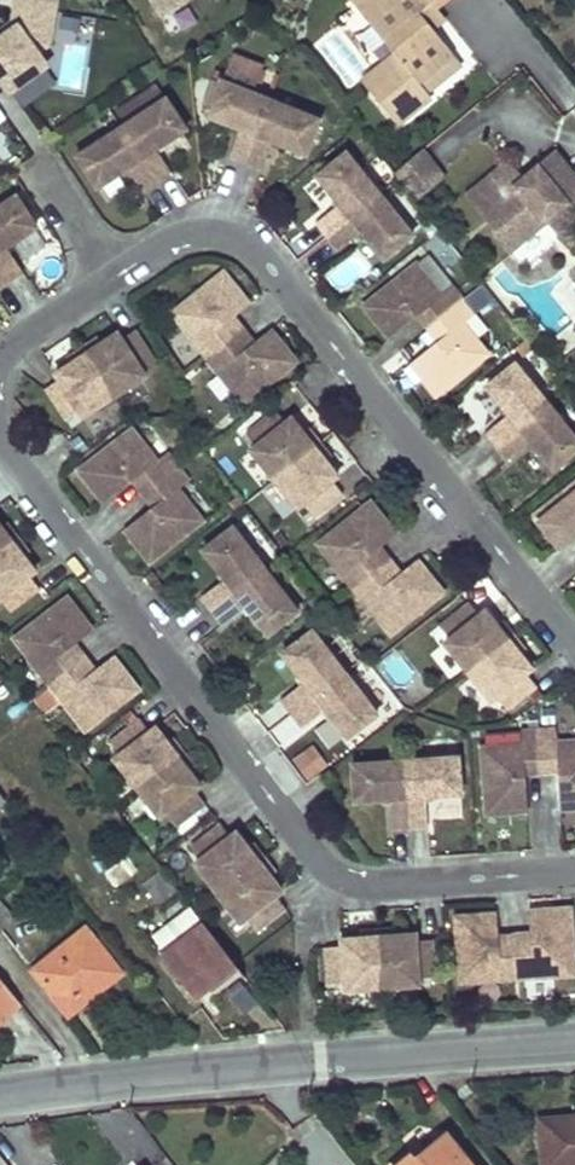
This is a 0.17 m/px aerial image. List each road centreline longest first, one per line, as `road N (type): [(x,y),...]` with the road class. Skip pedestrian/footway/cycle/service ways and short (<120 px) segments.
road 1 (residential): [(0,347),(29,317),(176,228),(211,222),(244,233),(574,649)]
road 2 (residential): [(574,857),(328,871),(0,433)]
road 3 (tertiary): [(0,1100),(312,1060),(574,1042)]
road 4 (residential): [(486,0),(574,111)]

